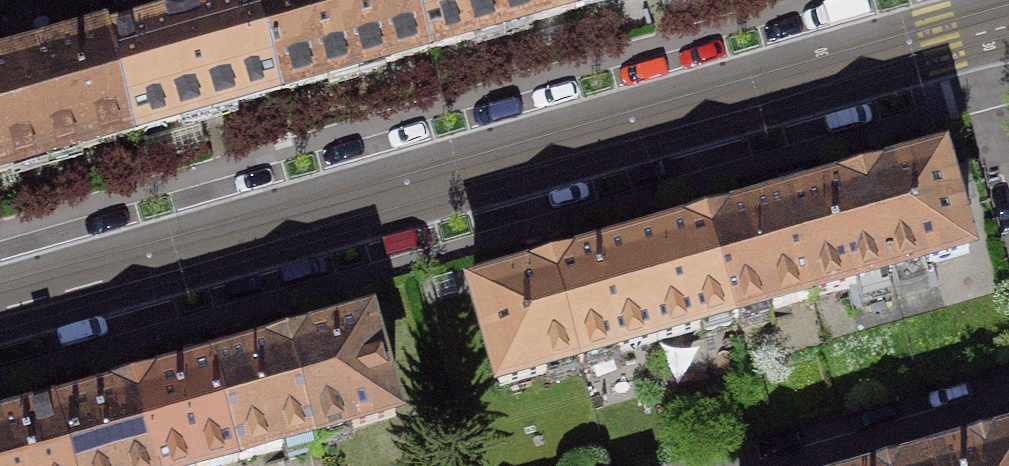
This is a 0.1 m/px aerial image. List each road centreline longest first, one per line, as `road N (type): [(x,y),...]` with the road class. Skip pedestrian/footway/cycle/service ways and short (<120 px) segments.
road 1 (tertiary): [(0,307),(1008,26)]

